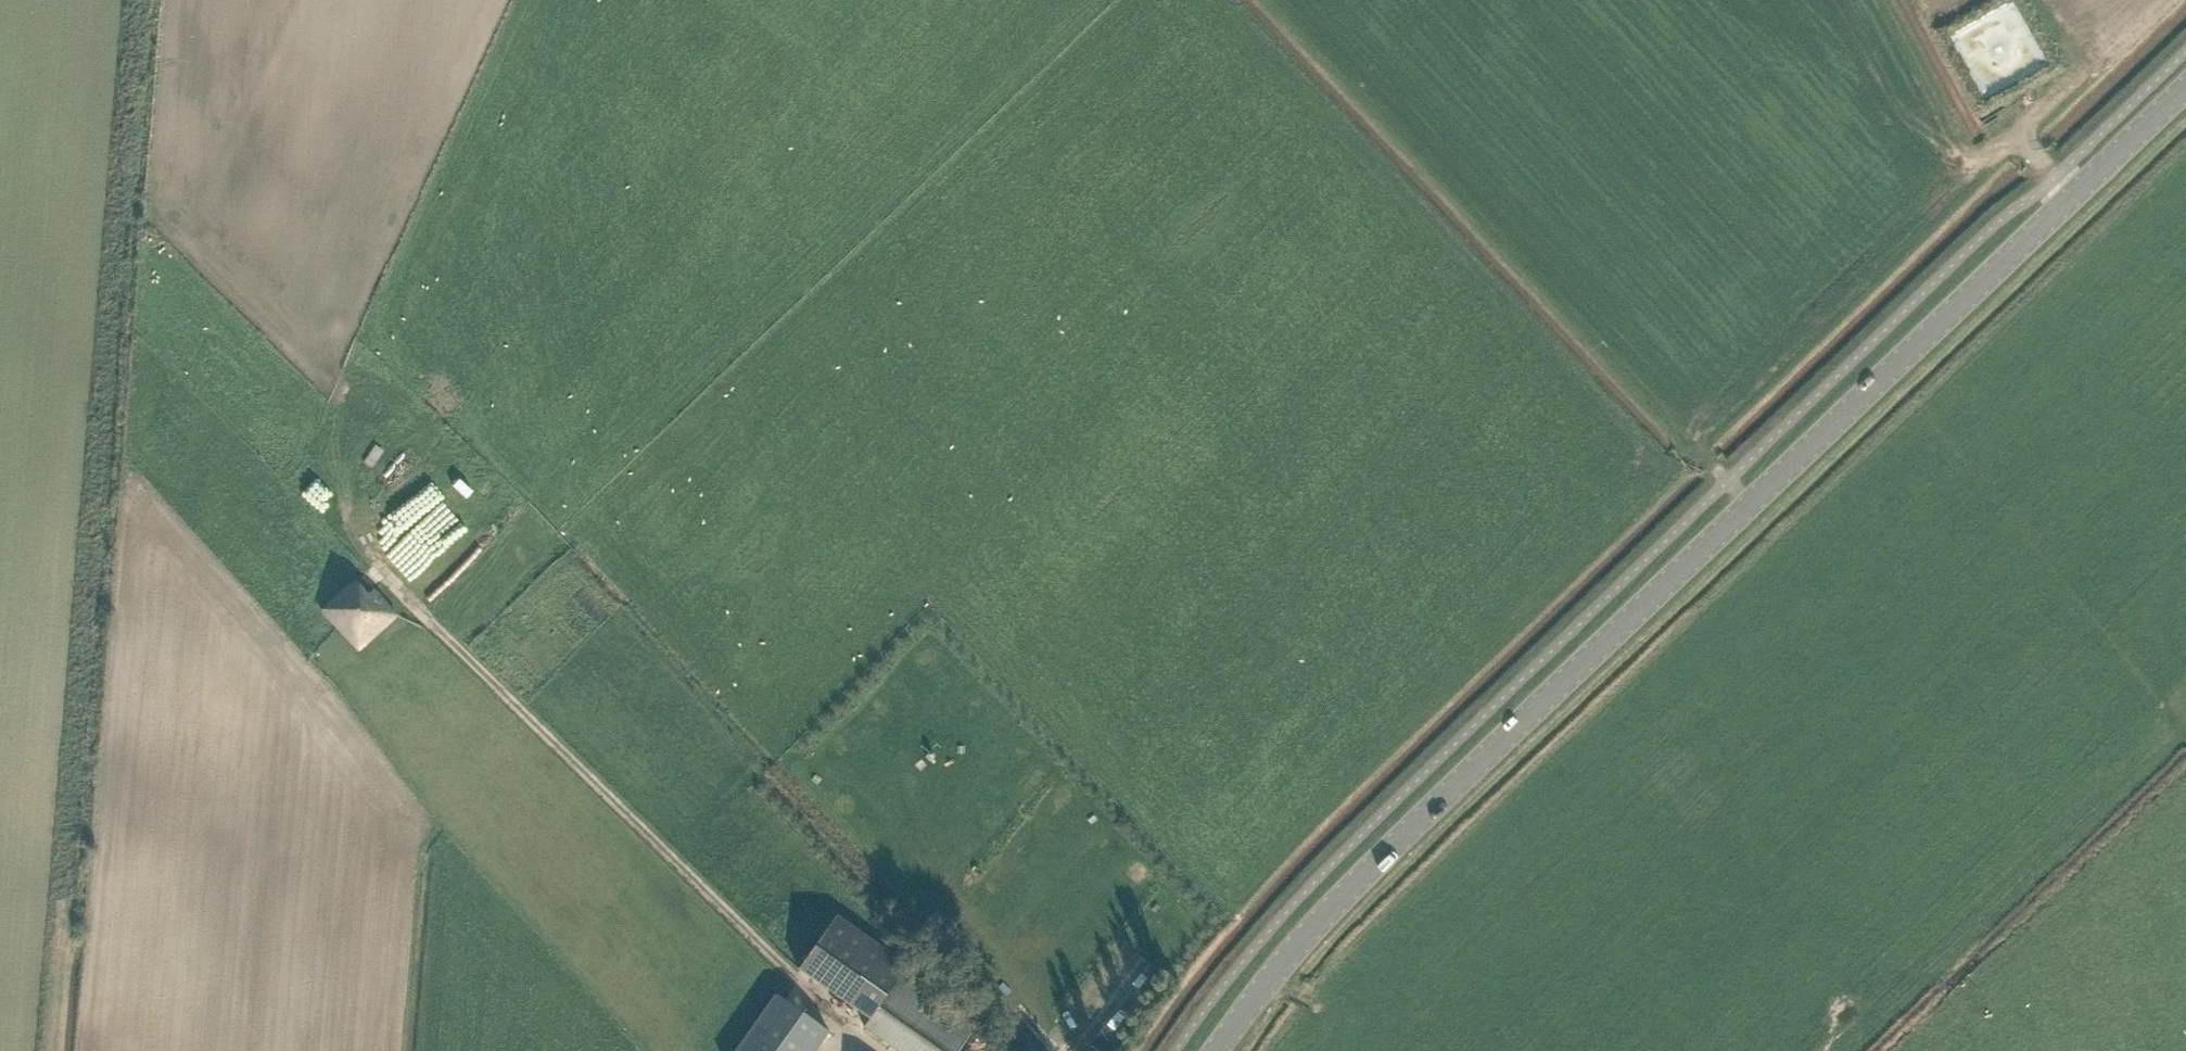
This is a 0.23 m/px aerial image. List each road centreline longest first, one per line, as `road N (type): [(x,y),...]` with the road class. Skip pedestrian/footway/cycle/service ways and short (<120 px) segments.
road 1 (tertiary): [(1220,1050),(1357,885),(2185,90)]

